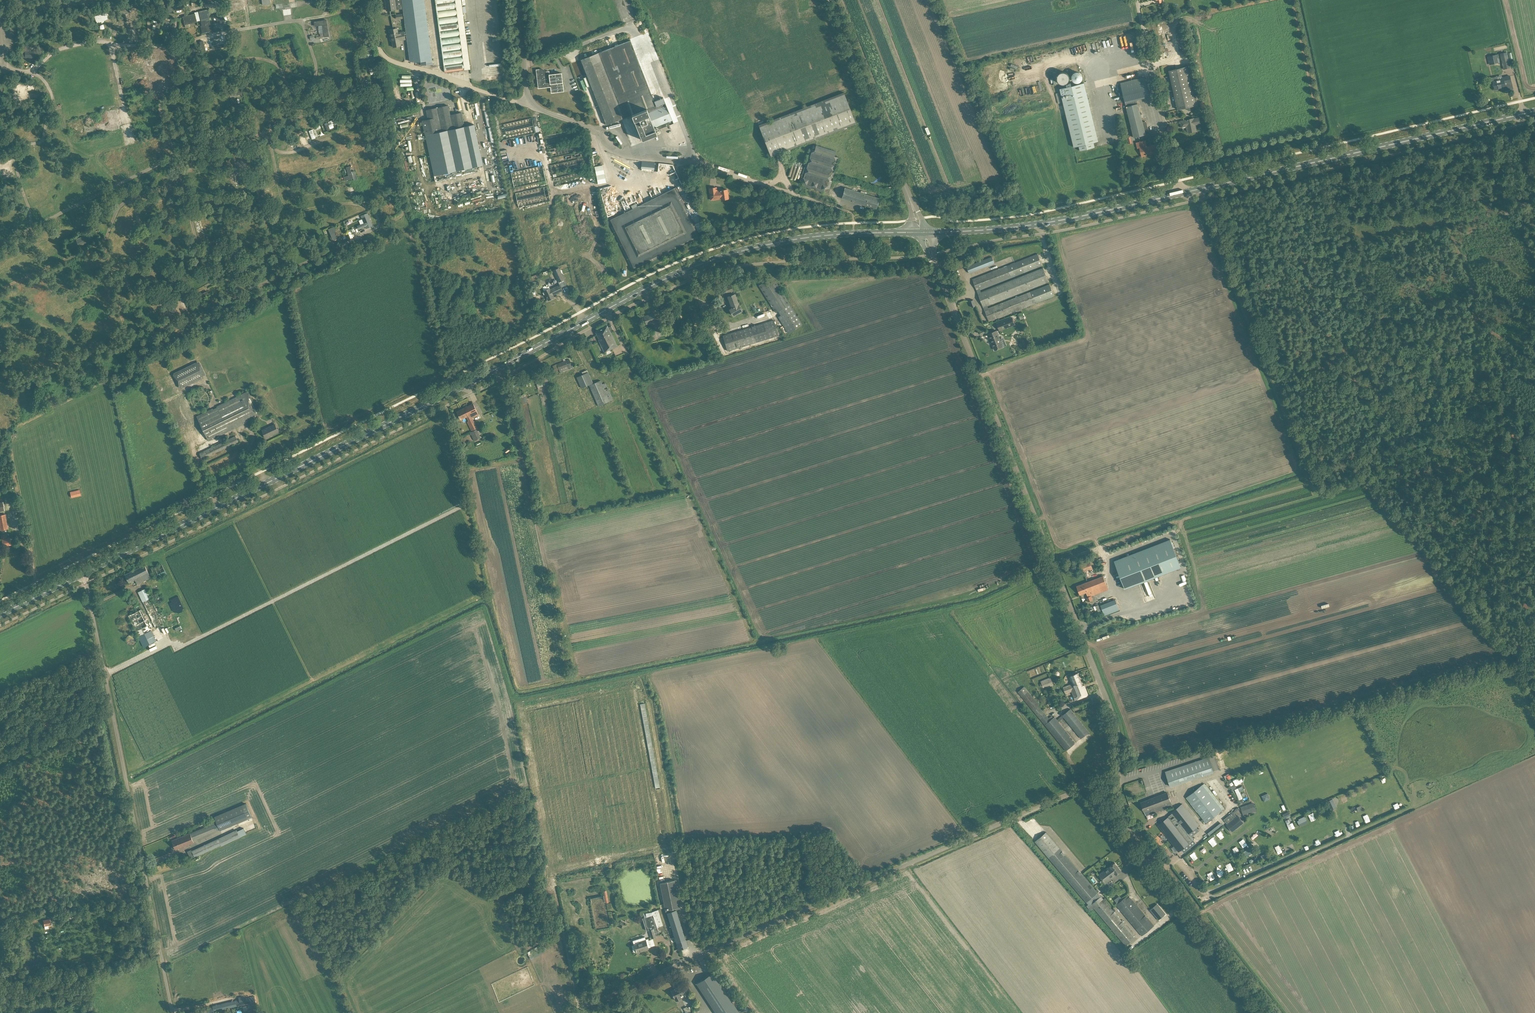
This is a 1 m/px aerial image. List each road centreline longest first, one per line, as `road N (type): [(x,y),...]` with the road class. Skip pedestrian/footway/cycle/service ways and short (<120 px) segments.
road 1 (primary): [(85,574),(694,267),(799,238),(922,233)]
road 2 (unclassified): [(567,1012),(1120,773)]
road 3 (unclassified): [(1120,773),(1115,719),(922,233)]
road 4 (track): [(1534,183),(1440,205),(1488,327),(1513,350),(1485,585)]
road 5 (unclassified): [(175,1012),(85,574)]
road 6 (primary): [(1184,193),(1534,111)]
road 7 (unclassified): [(847,210),(704,164),(618,153),(602,132),(528,106)]
road 8 (track): [(1309,472),(1201,200)]
road 9 (track): [(1326,466),(1221,195)]
road 10 (unclassified): [(1275,1012),(1132,832),(1120,773)]
road 11 (primary): [(922,233),(1029,225),(1184,193)]
road 12 (unclassified): [(922,233),(831,0)]
road 13 (track): [(1485,585),(1384,475),(1360,462),(1326,466)]
road 14 (unclassified): [(528,106),(391,60),(378,45),(368,0)]
road 15 (unclassified): [(1184,193),(1138,0)]
road 16 (track): [(381,225),(359,204),(287,210),(263,133)]
road 17 (track): [(112,222),(142,259),(124,295),(132,333),(155,331),(164,318)]

